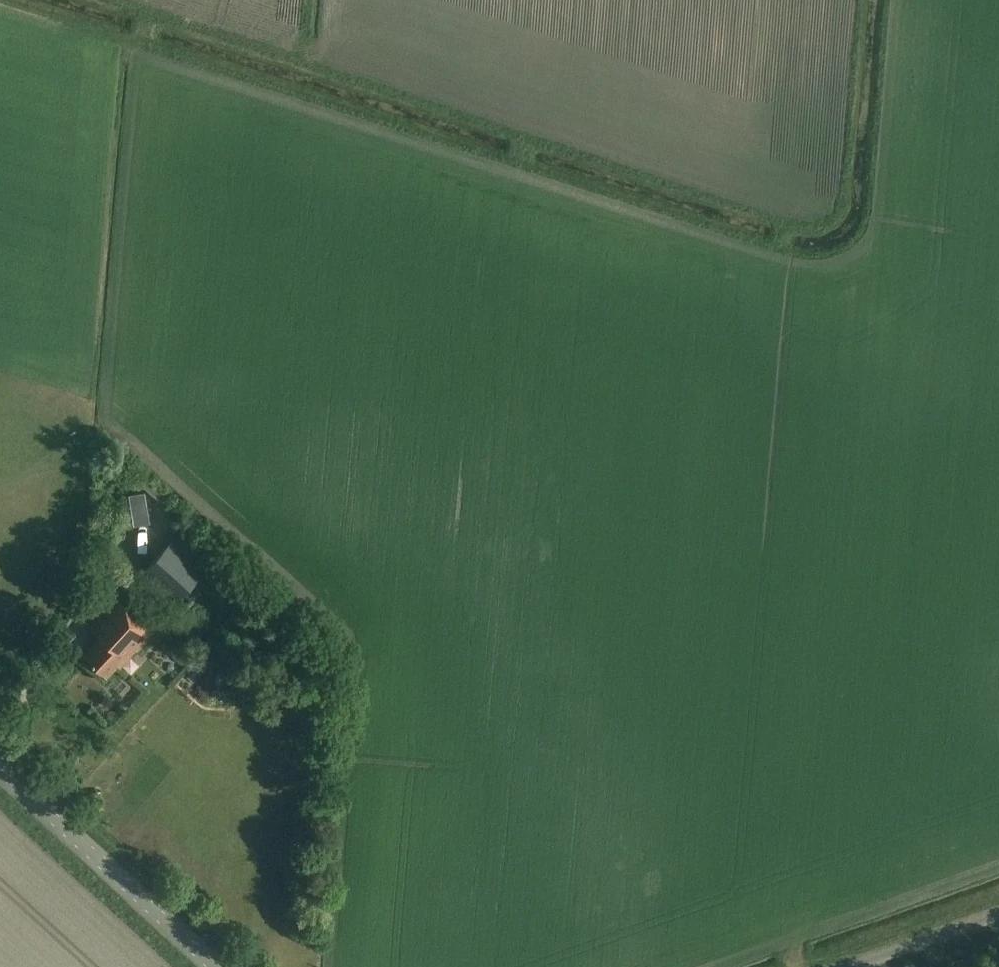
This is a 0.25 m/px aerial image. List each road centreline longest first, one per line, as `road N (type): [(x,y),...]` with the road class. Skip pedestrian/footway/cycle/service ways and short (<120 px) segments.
road 1 (tertiary): [(214,966),(0,767)]
road 2 (unclassified): [(850,966),(998,914)]

